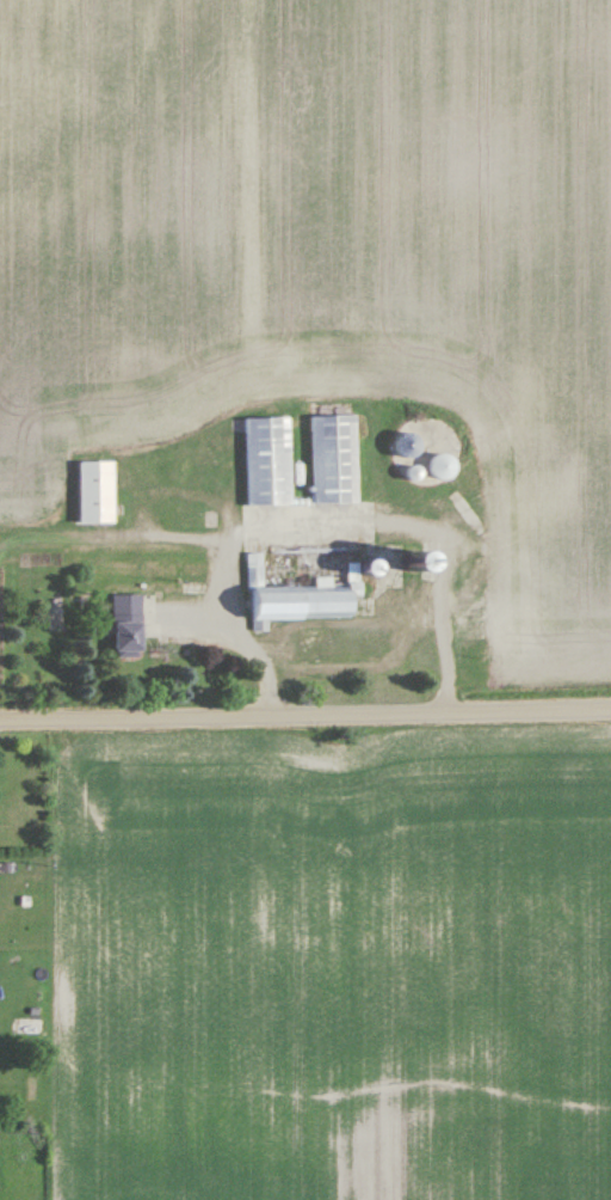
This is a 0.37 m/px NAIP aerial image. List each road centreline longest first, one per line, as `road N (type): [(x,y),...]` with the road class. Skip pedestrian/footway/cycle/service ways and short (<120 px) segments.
road 1 (residential): [(0,716),(610,705)]

